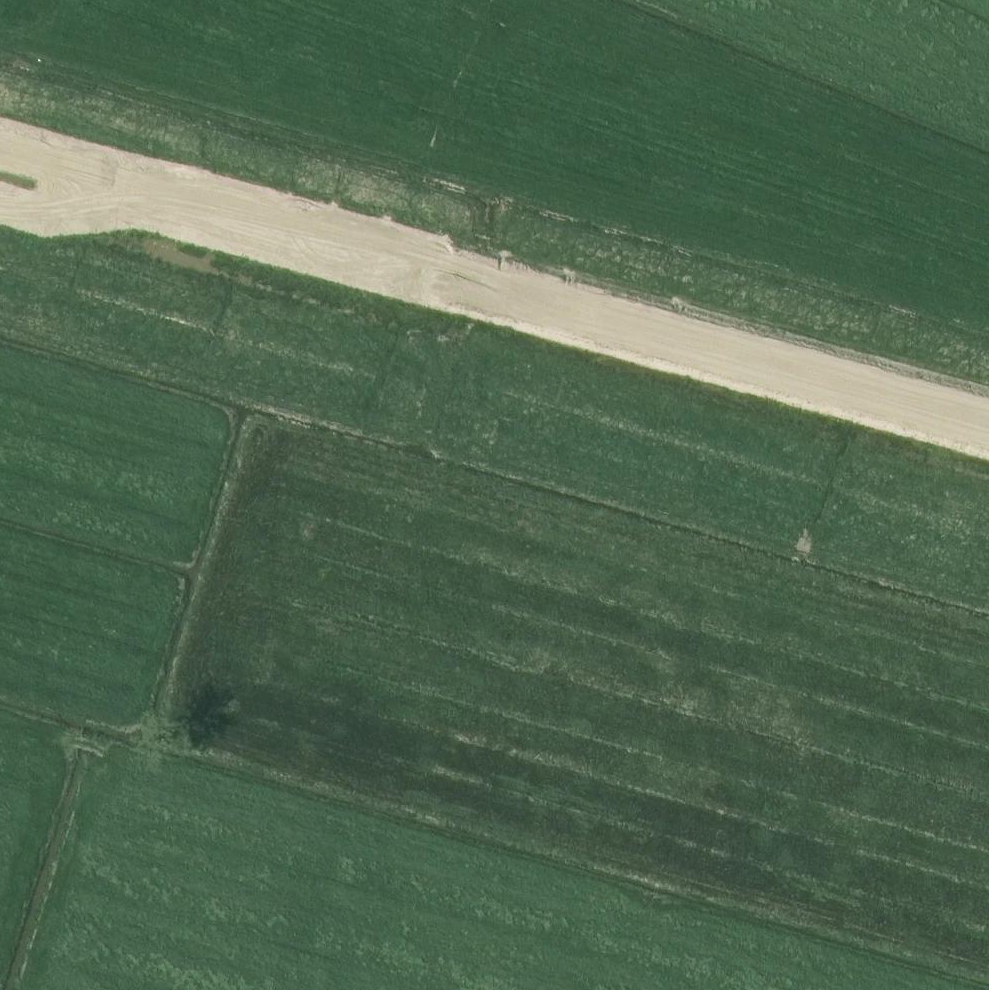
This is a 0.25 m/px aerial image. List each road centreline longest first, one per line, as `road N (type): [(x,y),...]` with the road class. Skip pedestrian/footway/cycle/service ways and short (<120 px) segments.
road 1 (unclassified): [(988,425),(122,194),(58,162),(0,146)]

